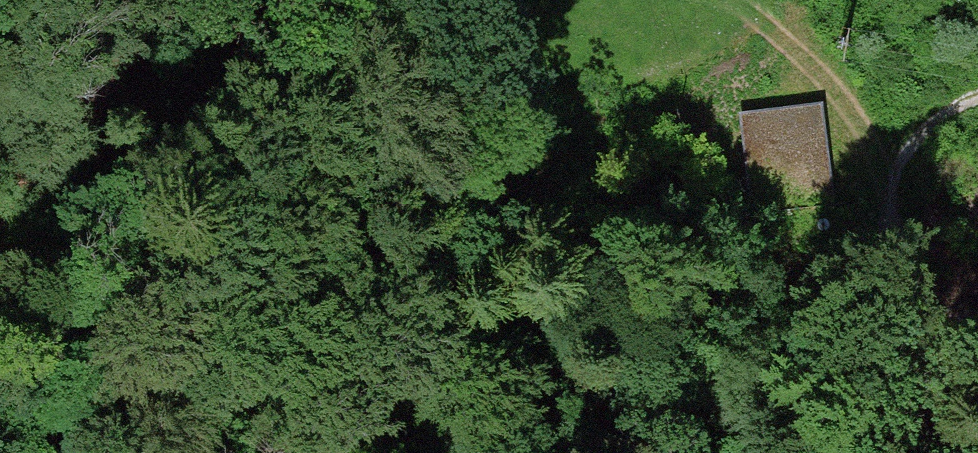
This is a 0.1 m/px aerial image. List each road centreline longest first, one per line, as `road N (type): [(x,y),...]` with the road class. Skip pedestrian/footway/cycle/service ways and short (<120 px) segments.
road 1 (track): [(104,0),(401,309),(605,392),(747,414),(929,427)]
road 2 (track): [(929,427),(894,172)]
road 3 (track): [(894,172),(854,109),(753,0)]

